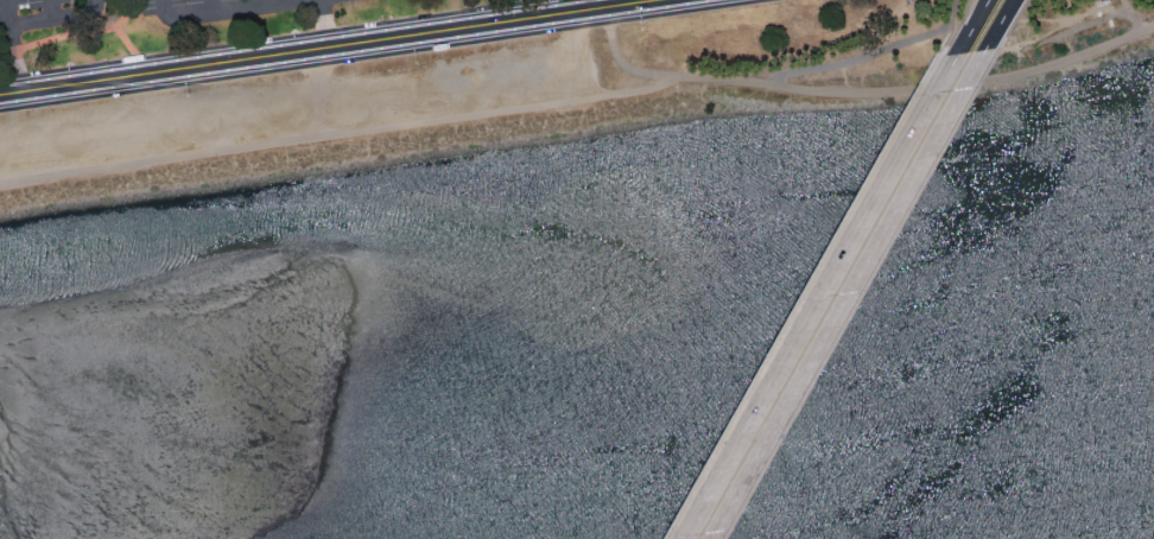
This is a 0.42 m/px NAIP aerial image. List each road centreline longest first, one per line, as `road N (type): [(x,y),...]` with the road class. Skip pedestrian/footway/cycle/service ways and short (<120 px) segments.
road 1 (residential): [(0,94),(604,8)]
road 2 (primary): [(708,538),(983,50)]
road 3 (primary): [(957,53),(684,538)]

